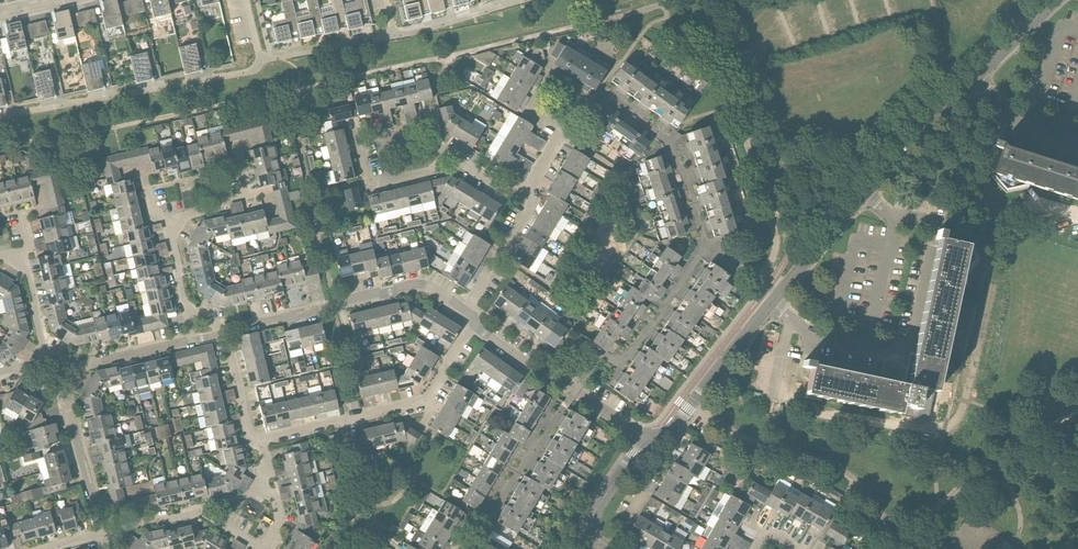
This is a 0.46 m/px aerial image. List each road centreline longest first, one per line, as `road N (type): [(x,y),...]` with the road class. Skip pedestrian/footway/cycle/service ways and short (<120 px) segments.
road 1 (track): [(0,146),(265,98),(673,0)]
road 2 (residential): [(548,374),(564,348),(580,341),(620,367),(702,252),(673,145),(617,101)]
road 3 (residential): [(866,194),(886,213),(924,228),(898,353),(829,345),(772,304)]
road 4 (residential): [(261,60),(241,77),(0,119)]
road 5 (residential): [(254,446),(417,410),(472,331)]
road 6 (residential): [(224,329),(409,288),(467,311)]
road 7 (residential): [(646,440),(674,428),(772,304)]
road 8 (residential): [(469,548),(560,409)]
road 9 (residential): [(866,194),(976,78)]
road 10 (residential): [(772,304),(866,194)]
road 11 (residential): [(106,530),(62,394)]
road 12 (residential): [(467,311),(528,211),(533,189)]
road 13 (residential): [(352,137),(356,129),(422,115),(444,172)]
road 14 (residential): [(261,60),(393,34)]
road 15 (residential): [(444,172),(373,189),(363,182),(352,137)]
road 16 (residential): [(393,34),(518,0)]
road 17 (residential): [(561,141),(530,115),(547,85),(558,81),(590,101)]
road 18 (residential): [(180,226),(249,194),(238,147)]
road 19 (residential): [(254,446),(224,329)]

